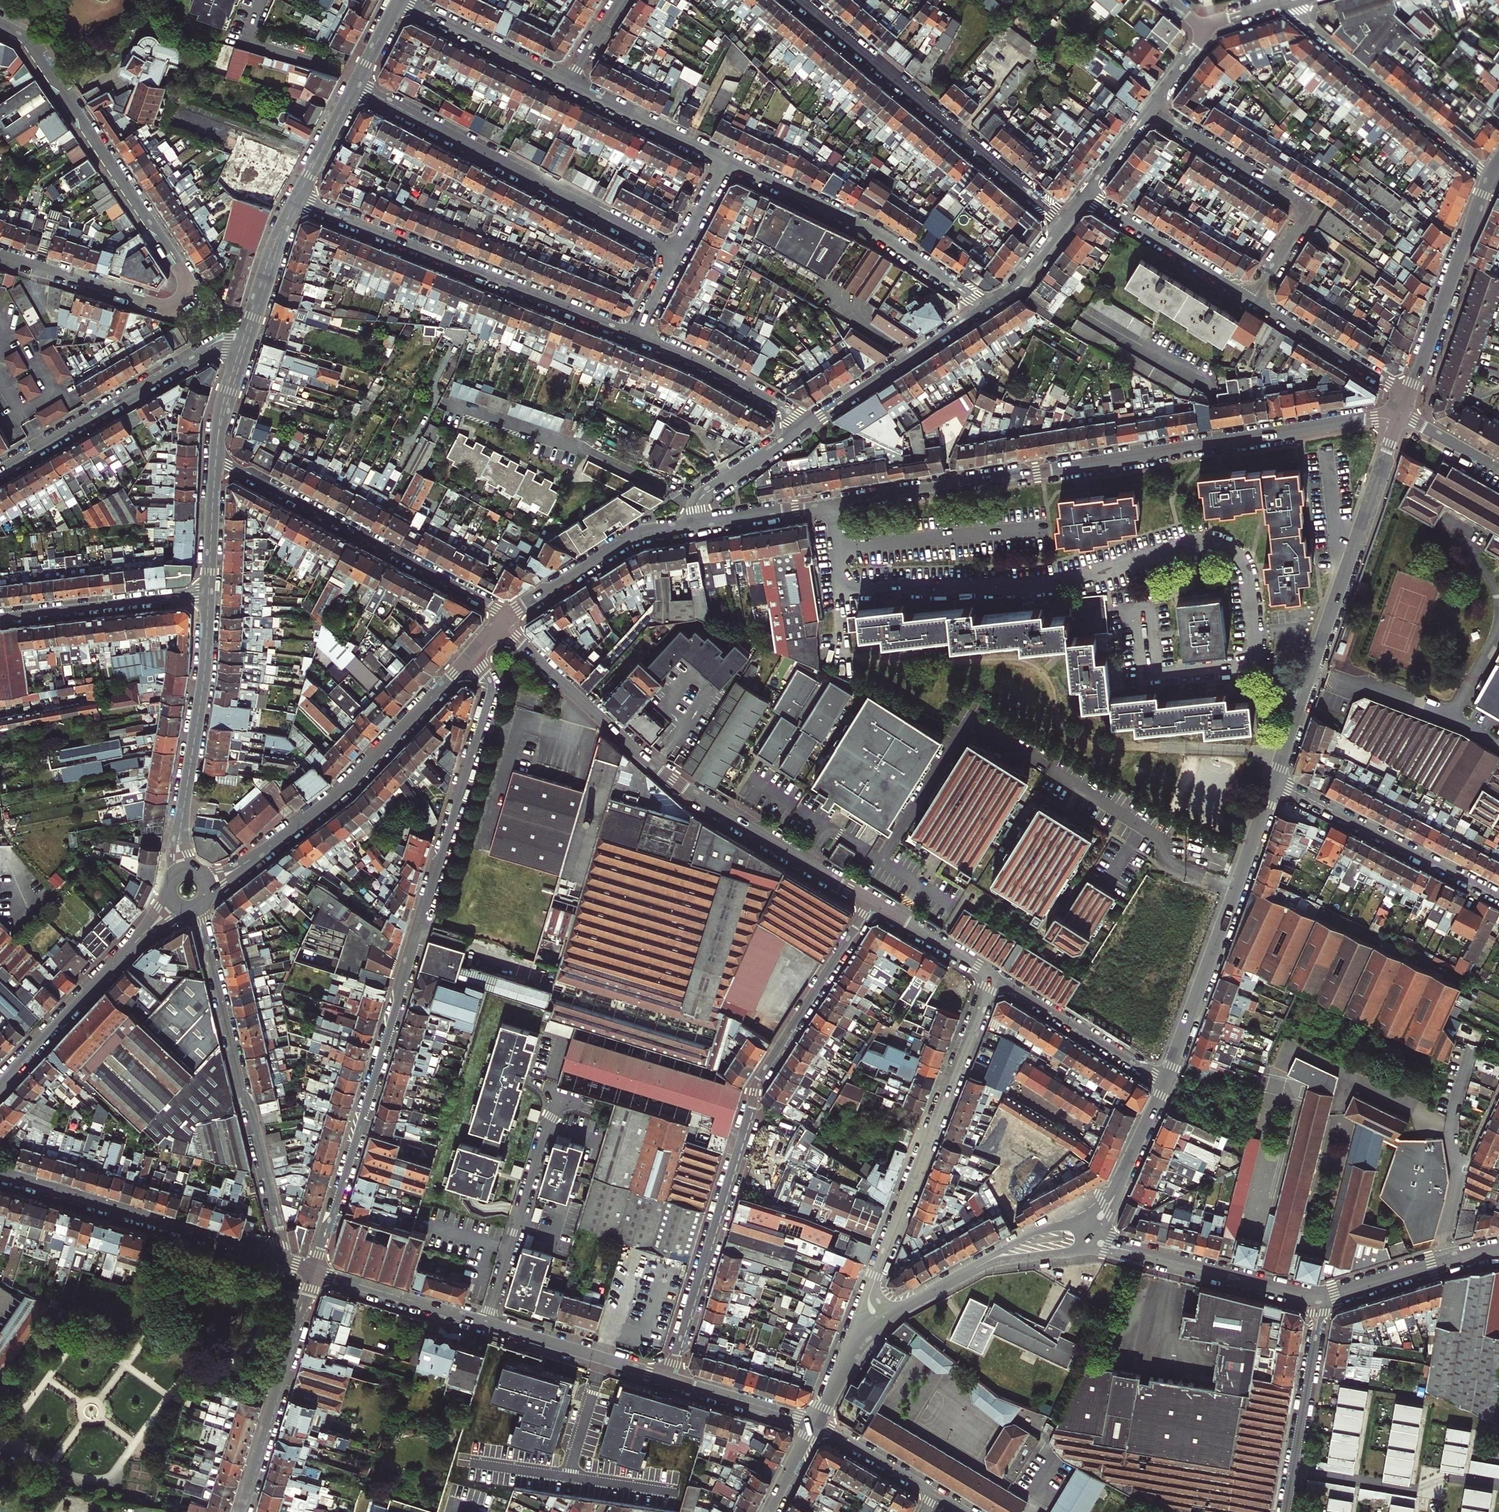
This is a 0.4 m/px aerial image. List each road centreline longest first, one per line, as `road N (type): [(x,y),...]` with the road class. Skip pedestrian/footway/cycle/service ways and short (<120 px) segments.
road 1 (residential): [(833,507),(840,582),(856,591),(1046,584),(1193,544),(1218,544),(1245,566),(1257,664),(1303,698)]
road 2 (residential): [(470,658),(487,682),(487,701),(314,1271)]
road 3 (tertiary): [(1400,416),(833,507)]
road 4 (residential): [(0,254),(166,306),(189,291),(179,265),(36,53),(0,24)]
road 5 (residential): [(871,901),(756,1082),(669,1377)]
road 6 (residential): [(500,625),(651,764),(871,901)]
road 7 (residential): [(876,1325),(869,1296),(993,976)]
road 8 (residential): [(296,198),(637,336)]
road 9 (residential): [(679,256),(356,85)]
road 10 (residential): [(278,1260),(199,906)]
road 11 (tertiary): [(470,658),(345,788),(208,884)]
road 12 (residential): [(800,0),(1064,223)]
road 13 (residential): [(512,615),(216,457)]
road 14 (tertiary): [(1166,1083),(1275,781)]
road 15 (tertiary): [(1303,698),(1400,416)]
road 16 (residential): [(986,307),(890,242),(728,162)]
road 17 (residential): [(1152,108),(1310,211),(1252,299)]
road 18 (residential): [(0,1172),(278,1260)]
road 19 (residential): [(0,468),(249,329)]
road 20 (tertiary): [(209,592),(180,871)]
road 21 (residential): [(1281,2),(1491,177)]
road 22 (residential): [(485,1322),(555,1093),(583,1102)]
road 23 (tertiary): [(0,1085),(175,904)]
road 24 (residential): [(1275,781),(1498,897)]
road 25 (residential): [(314,1271),(243,1511)]
road 26 (residential): [(1091,1239),(1321,1295)]
road 27 (tertiary): [(1491,177),(1409,396)]
road 28 (residential): [(1283,1511),(1321,1295)]
road 29 (residential): [(810,424),(986,307)]
road 30 (tertiary): [(209,592),(0,617)]
road 31 (tertiary): [(695,525),(633,535),(512,615)]
road 32 (residential): [(1166,1083),(993,976)]
road 33 (residential): [(1252,299),(1085,195)]
road 34 (residential): [(637,336),(706,365),(810,424)]
road 35 (residential): [(485,1322),(669,1377)]
road 36 (residential): [(567,84),(401,0)]
road 37 (residential): [(1409,396),(1252,299)]
road 38 (residential): [(728,162),(567,84)]
road 39 (residential): [(314,1271),(485,1322)]
road 40 (residential): [(695,525),(702,497),(810,424)]
road 41 (residential): [(669,1377),(816,1423)]
road 42 (residential): [(871,901),(993,976)]
road 43 (tertiary): [(296,198),(249,329)]
road 44 (tertiary): [(833,507),(695,525)]
road 45 (tertiary): [(960,1276),(997,1261),(1066,1252),(1091,1239)]
road 46 (residential): [(816,1423),(934,1493)]
road 47 (tertiary): [(216,457),(209,592)]
road 48 (tertiary): [(249,329),(216,457)]
road 49 (tertiary): [(1076,1221),(1018,1241),(960,1276)]
road 50 (tertiary): [(356,85),(296,198)]

